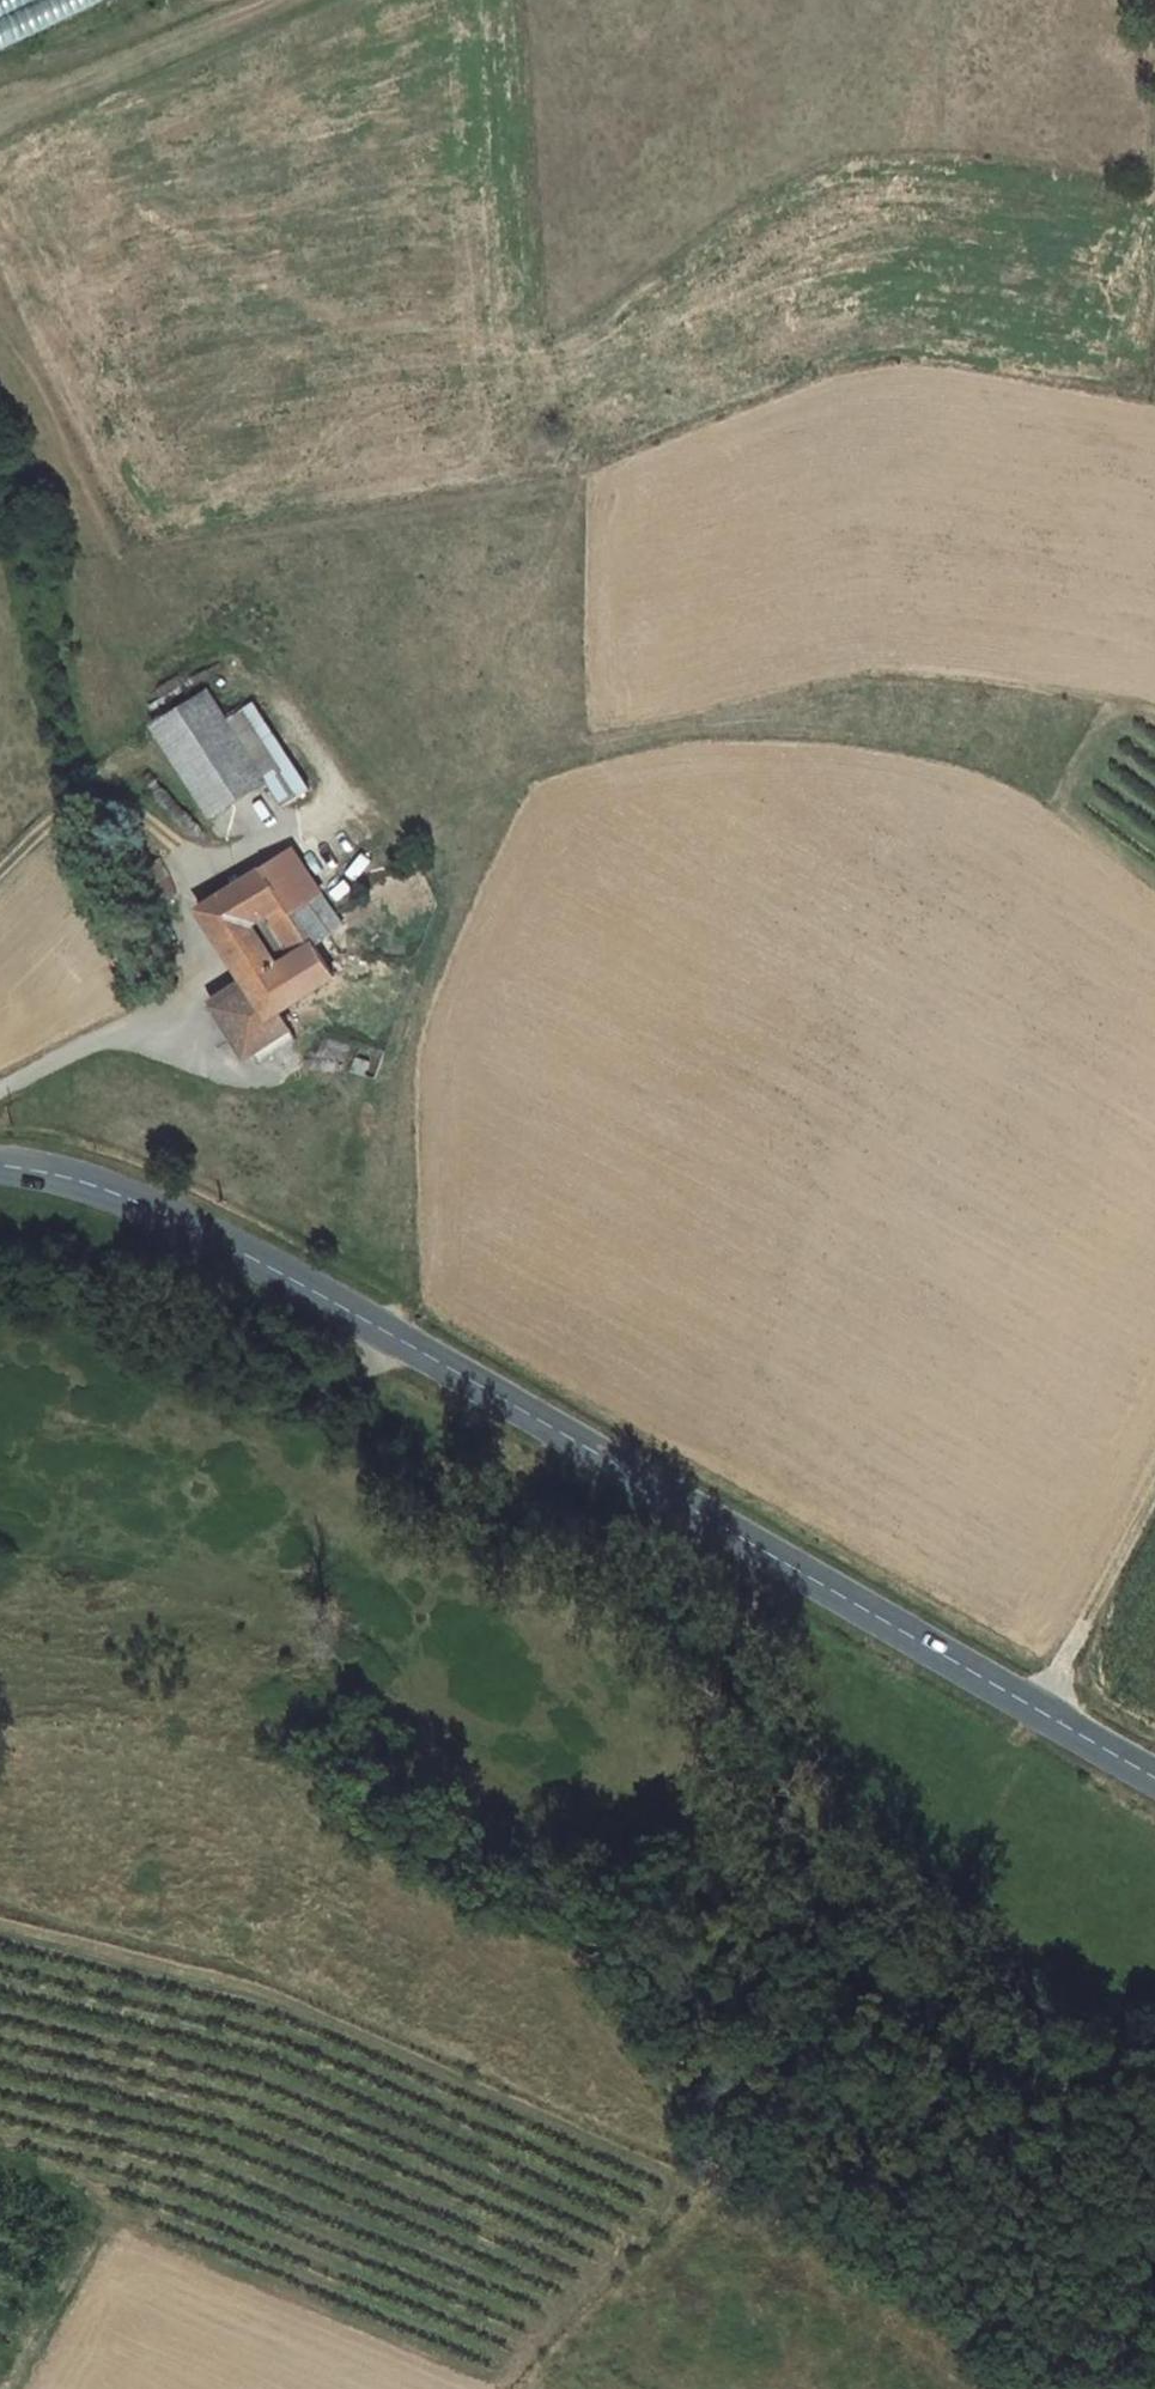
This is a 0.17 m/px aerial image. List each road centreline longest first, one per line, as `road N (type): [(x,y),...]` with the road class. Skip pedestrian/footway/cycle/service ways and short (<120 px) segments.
road 1 (secondary): [(0,1166),(99,1185),(195,1226),(470,1377),(1154,1777)]
road 2 (track): [(23,2388),(103,2252)]

